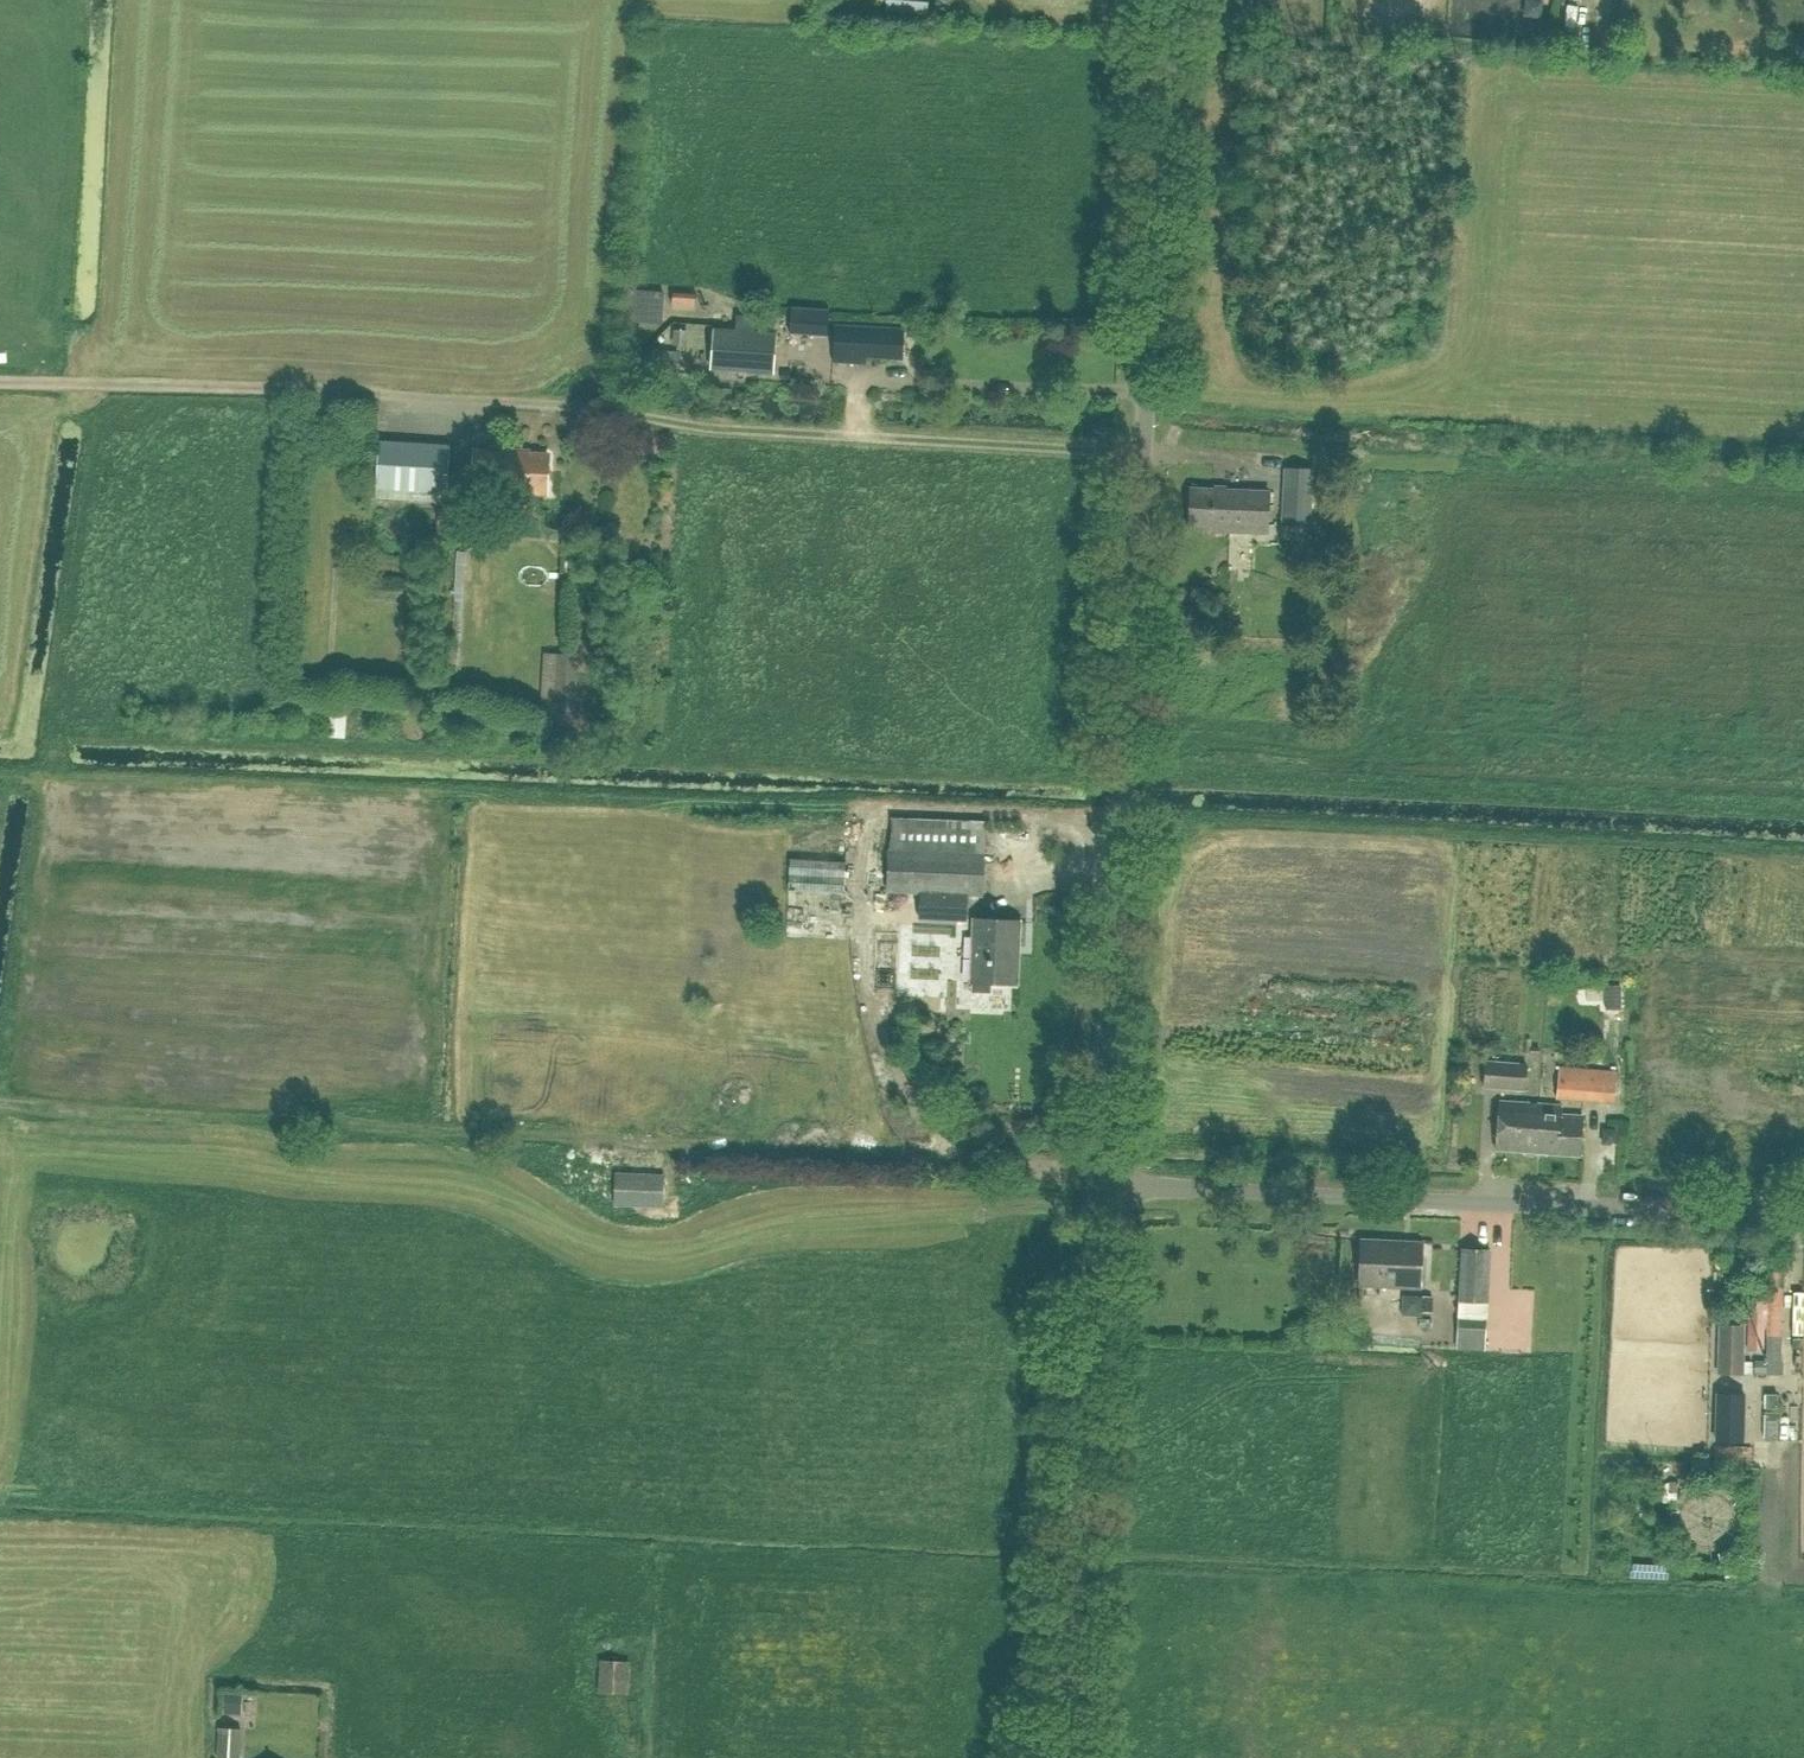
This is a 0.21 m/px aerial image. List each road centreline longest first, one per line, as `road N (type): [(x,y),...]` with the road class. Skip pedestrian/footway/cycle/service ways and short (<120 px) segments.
road 1 (unclassified): [(1100,1186),(1171,0)]
road 2 (track): [(0,380),(323,389),(609,410),(712,428),(1142,451)]
road 3 (track): [(1101,1163),(0,1104)]
road 4 (track): [(871,807),(0,771)]
road 5 (unclassified): [(1100,1186),(1803,1217)]
road 6 (track): [(1124,774),(1803,804)]
road 7 (unclassified): [(1063,1757),(1100,1186)]
road 8 (track): [(0,1083),(57,738)]
road 9 (track): [(443,788),(427,1128)]
road 10 (track): [(1144,428),(1455,459)]

